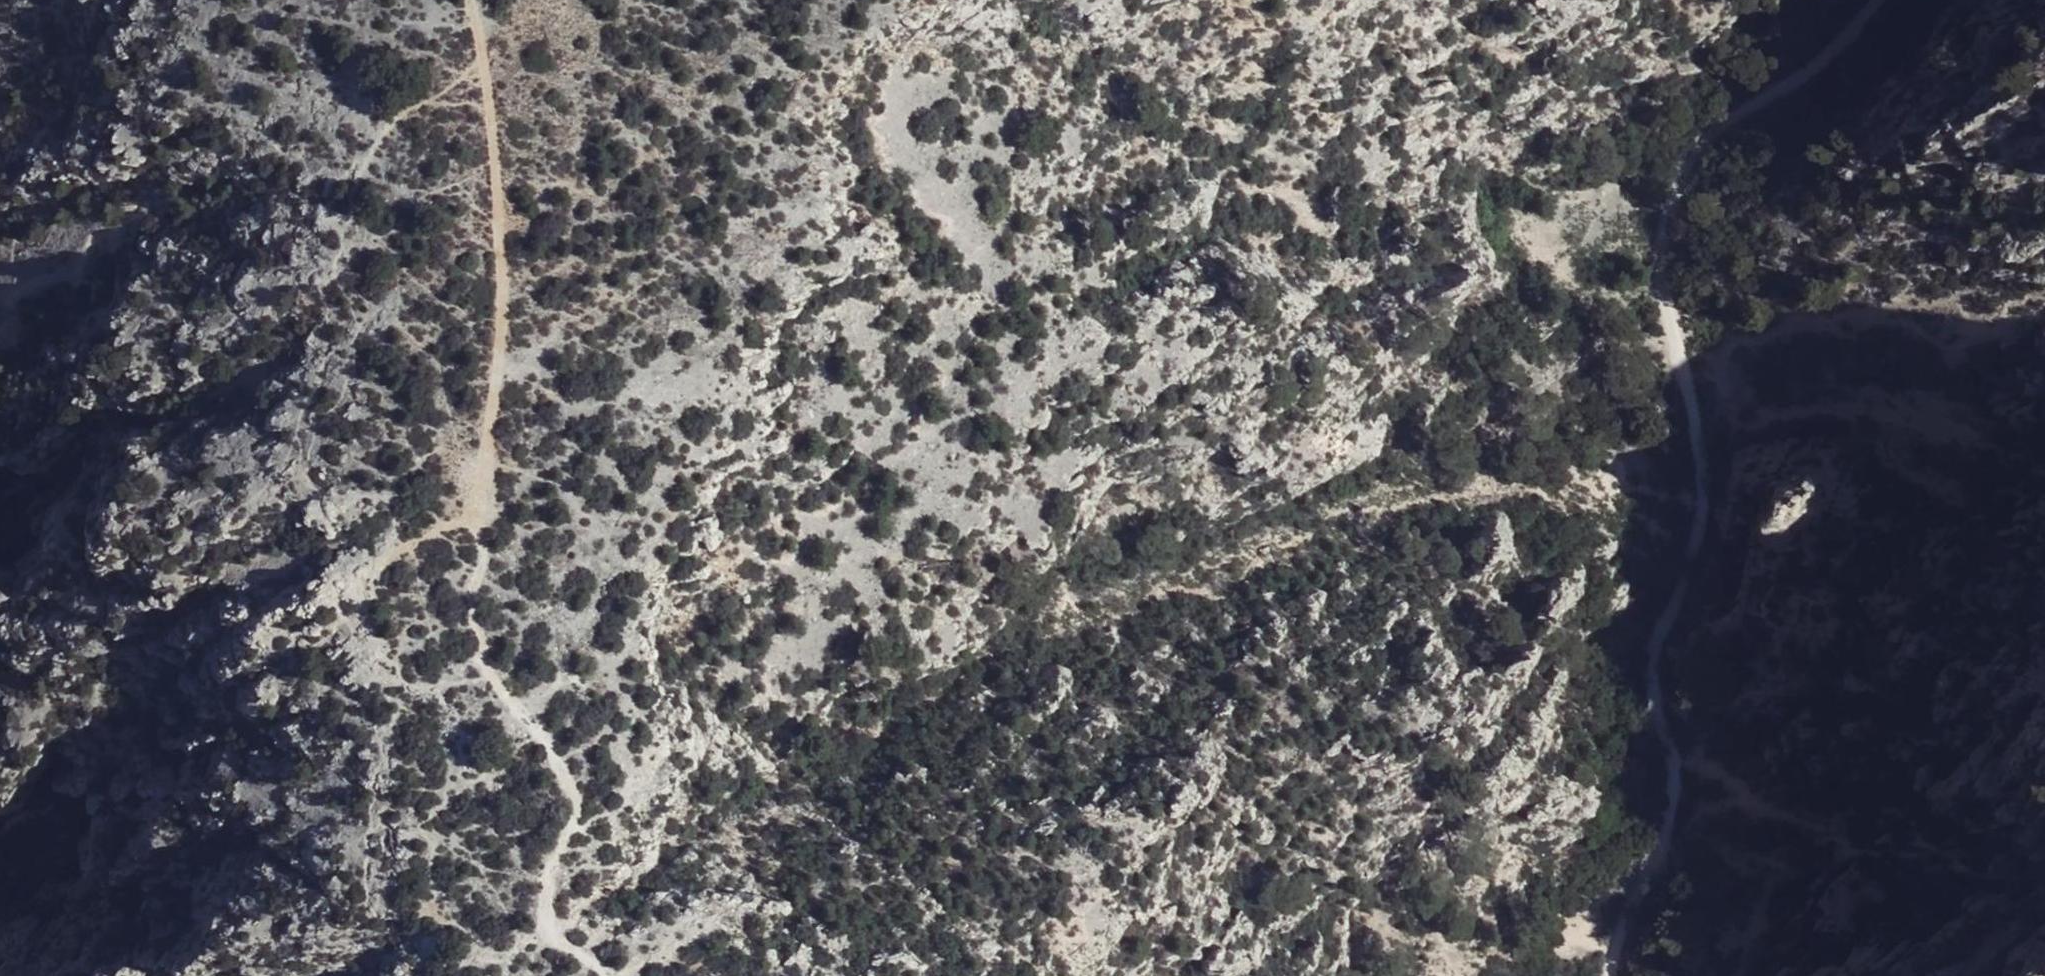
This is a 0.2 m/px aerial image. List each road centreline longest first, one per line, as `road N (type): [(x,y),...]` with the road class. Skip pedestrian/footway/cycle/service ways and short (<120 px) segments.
road 1 (track): [(1608,975),(1673,794),(1651,664),(1704,505),(1658,278),(1667,210),(1696,149),(1715,129),(1807,73),(1875,0)]
road 2 (track): [(481,518),(501,318),(491,123),(469,0)]

